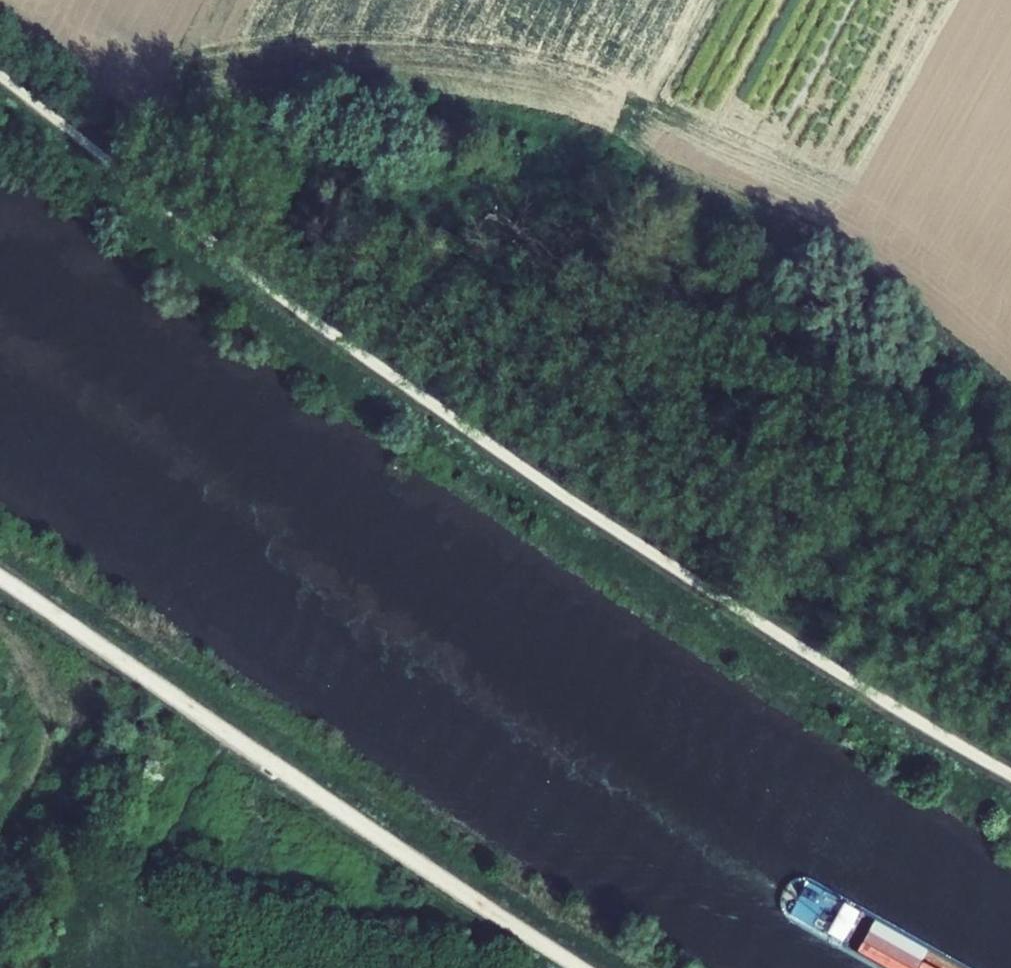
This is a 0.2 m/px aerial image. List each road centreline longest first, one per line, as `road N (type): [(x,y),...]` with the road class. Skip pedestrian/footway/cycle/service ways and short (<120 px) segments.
road 1 (track): [(0,852),(49,748),(28,660),(0,642)]

